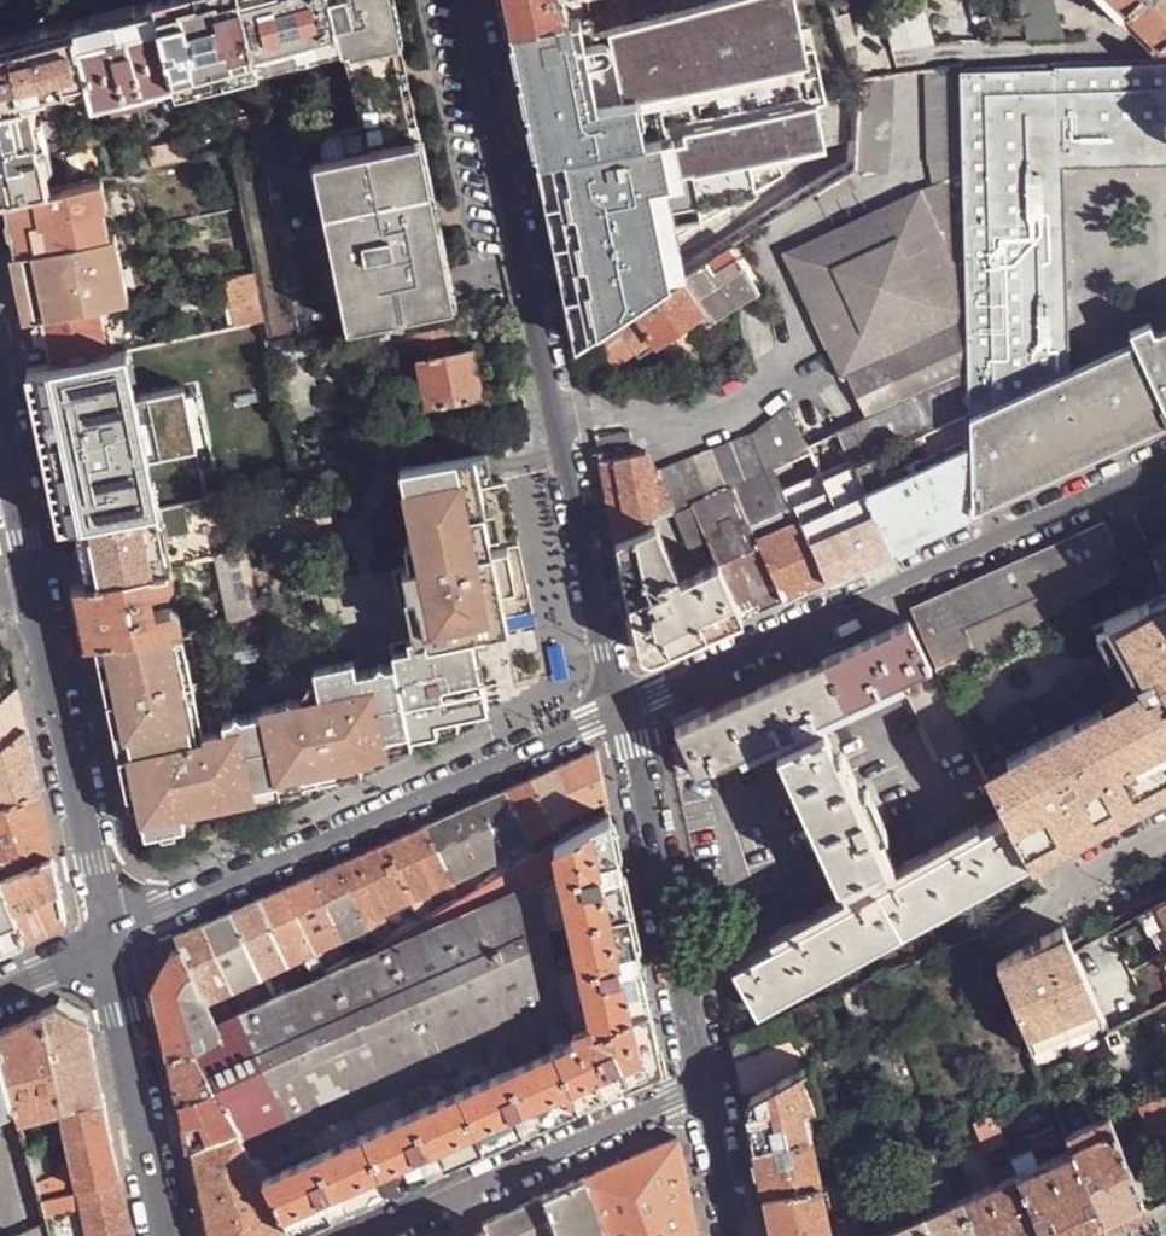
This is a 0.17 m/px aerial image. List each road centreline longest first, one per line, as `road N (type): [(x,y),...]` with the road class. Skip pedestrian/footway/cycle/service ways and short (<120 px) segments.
road 1 (residential): [(622,709),(470,0)]
road 2 (residential): [(1165,467),(622,709)]
road 3 (residential): [(622,709),(105,934)]
road 4 (residential): [(702,1091),(622,709)]
road 5 (residential): [(365,1235),(702,1091)]
road 6 (residential): [(35,586),(105,934)]
road 7 (residential): [(105,934),(169,1235)]
road 8 (residential): [(0,416),(35,586)]
road 9 (residential): [(735,1235),(702,1091)]

